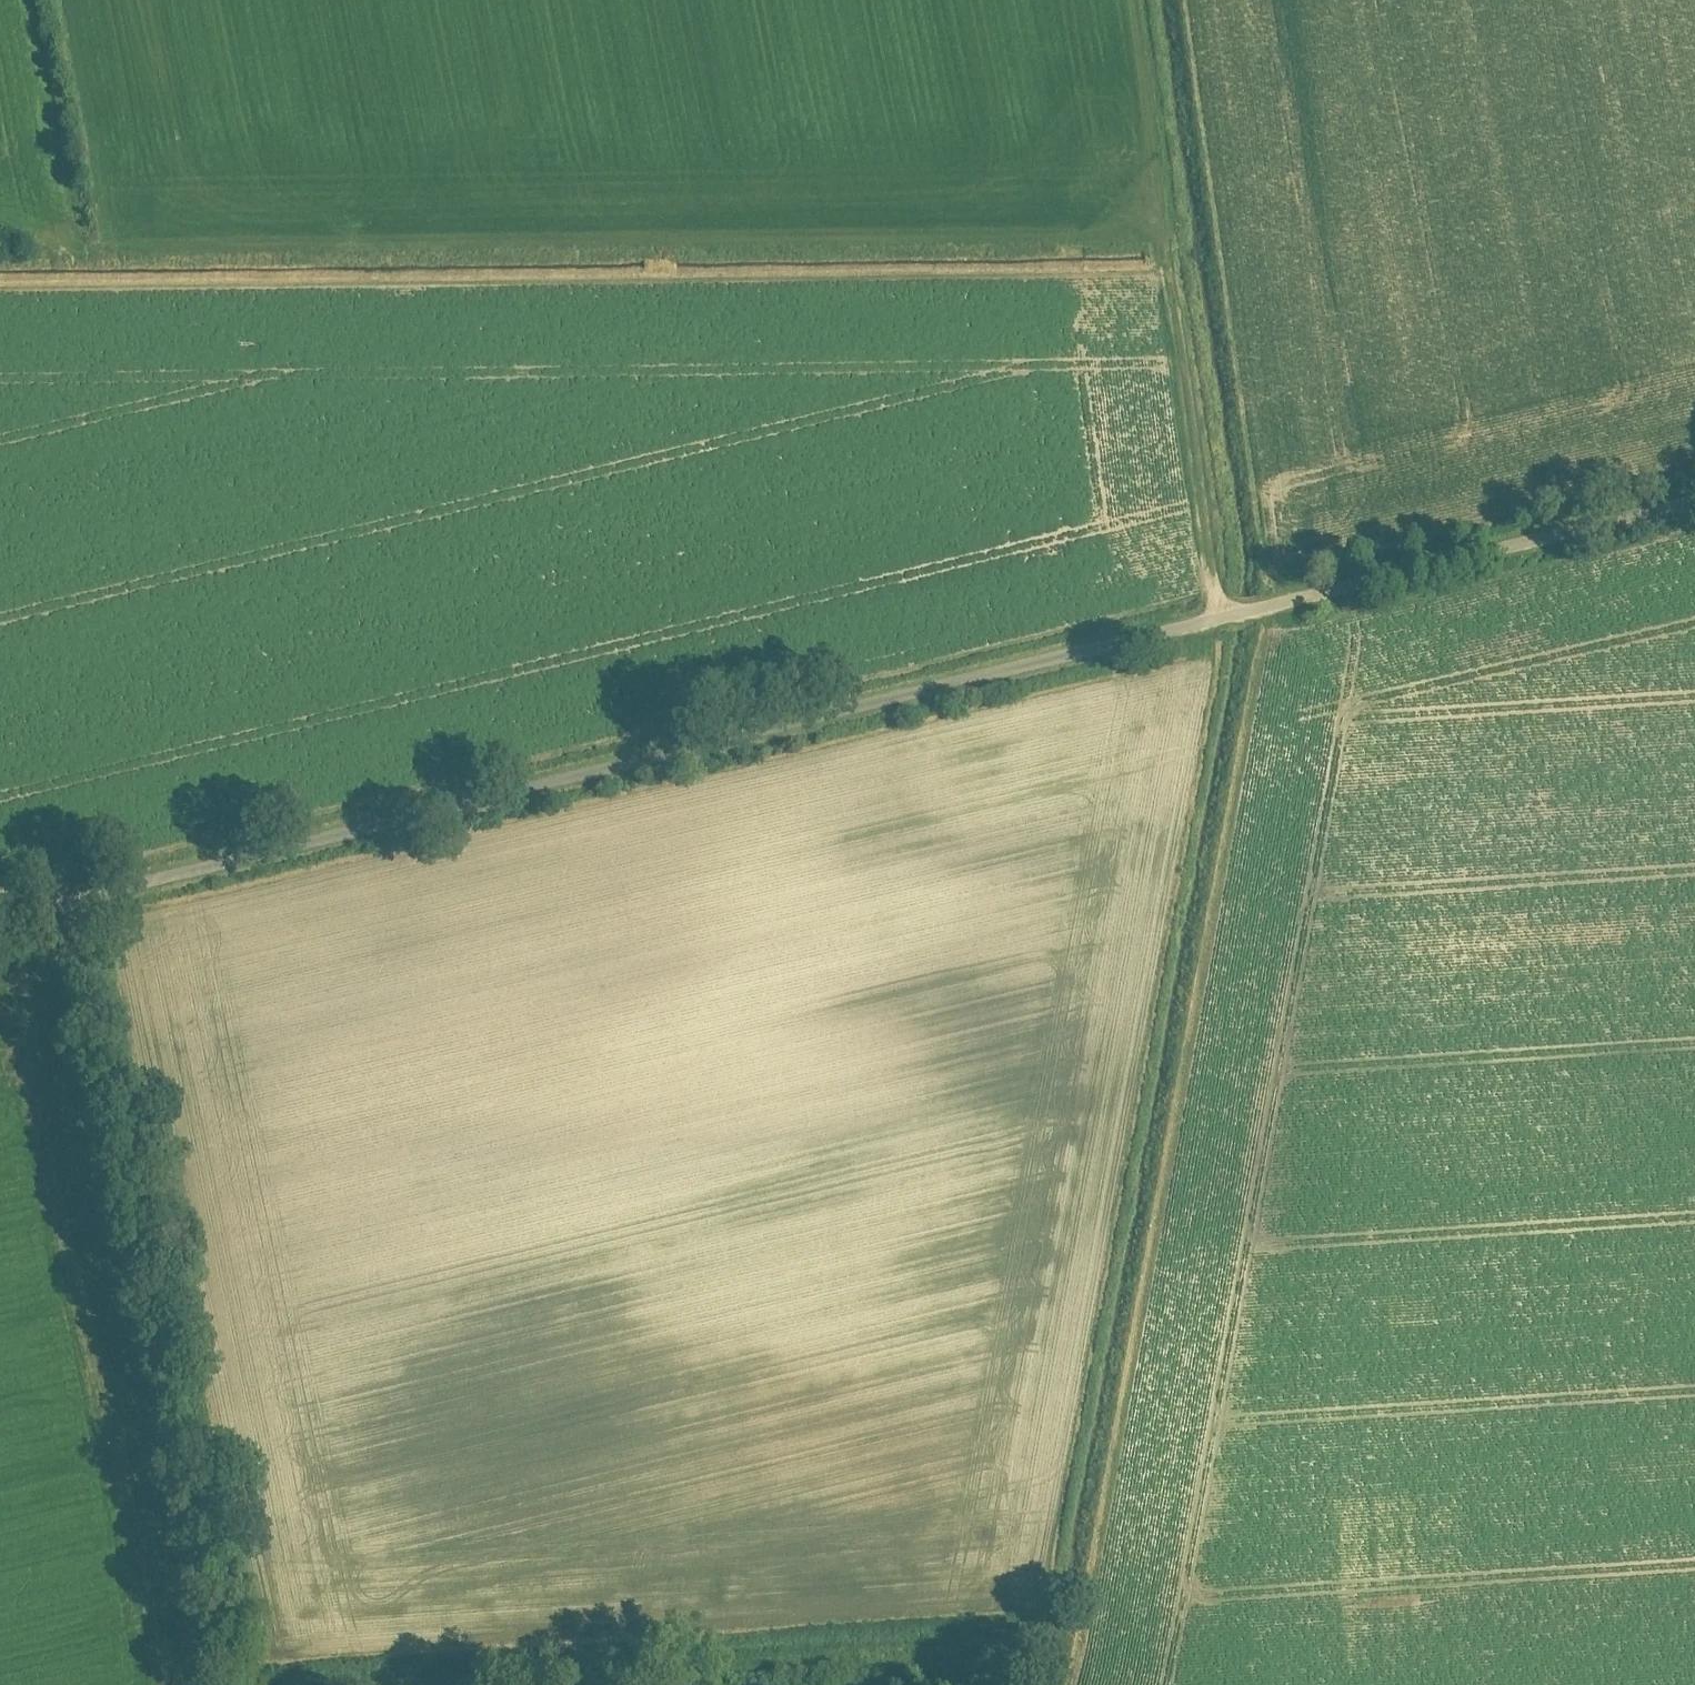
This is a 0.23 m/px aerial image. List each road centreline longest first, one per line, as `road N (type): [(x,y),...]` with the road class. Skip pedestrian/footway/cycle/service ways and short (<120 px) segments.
road 1 (track): [(0,917),(1694,499)]

